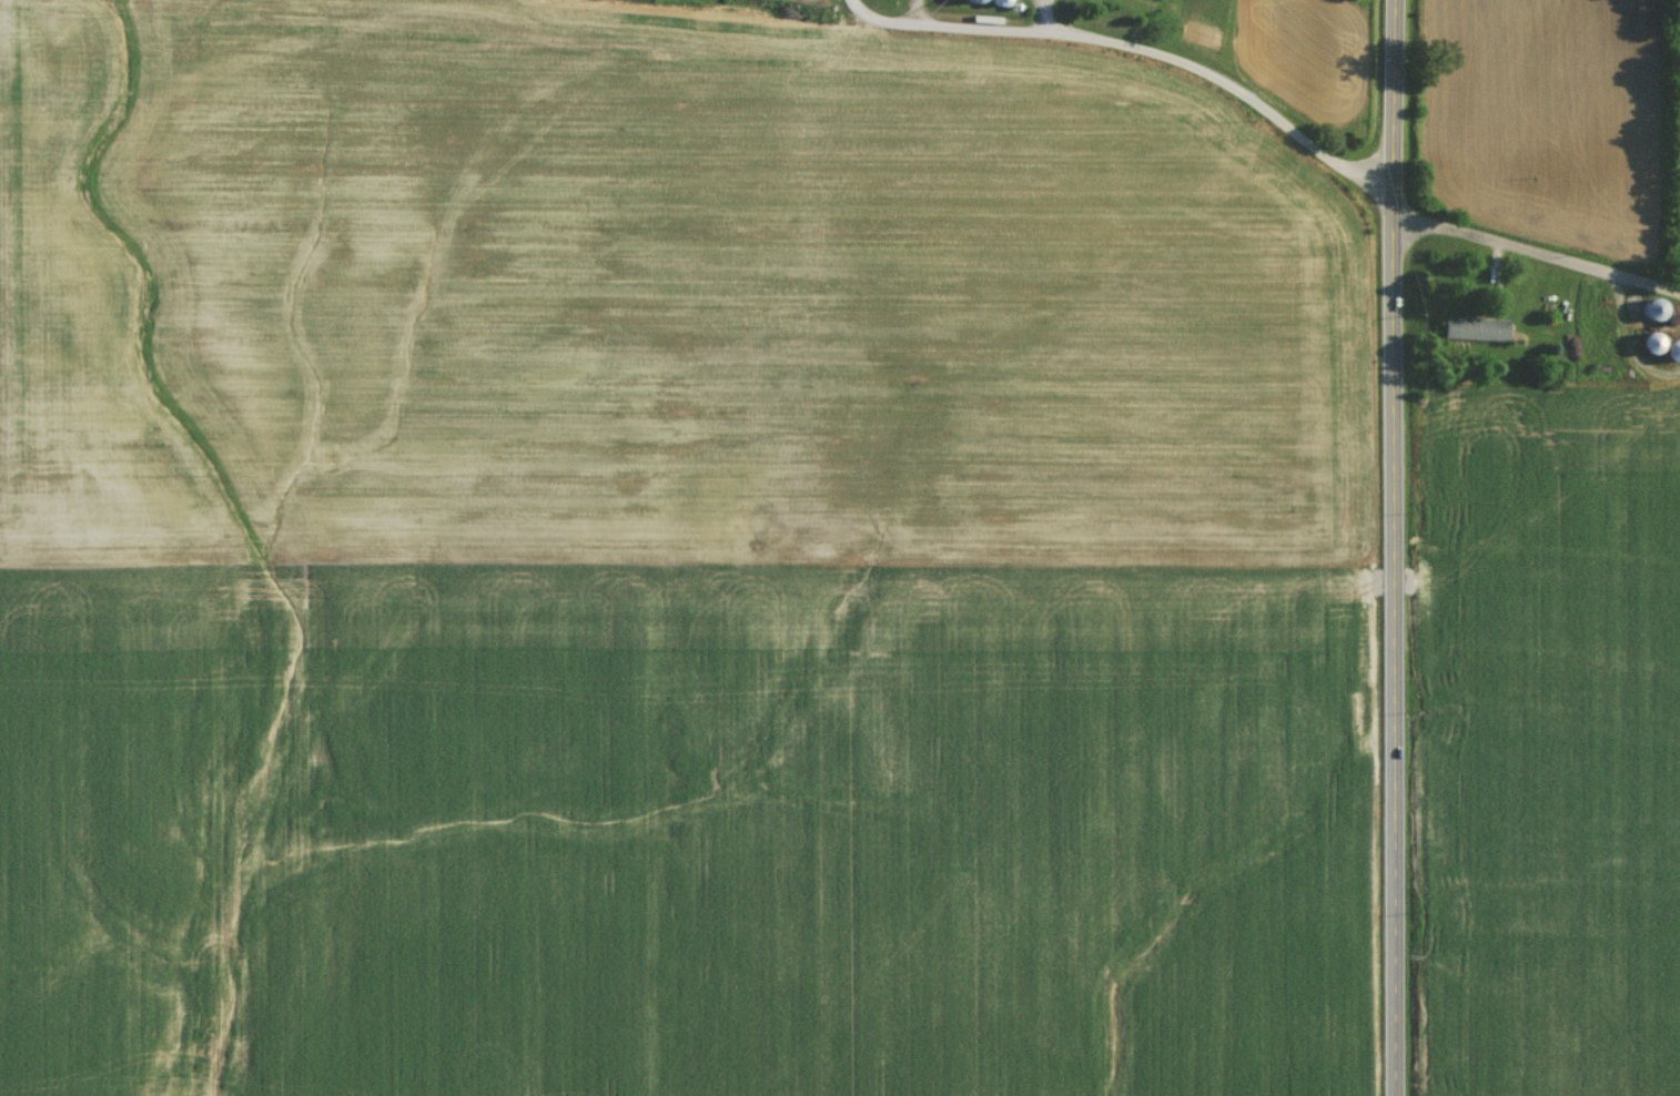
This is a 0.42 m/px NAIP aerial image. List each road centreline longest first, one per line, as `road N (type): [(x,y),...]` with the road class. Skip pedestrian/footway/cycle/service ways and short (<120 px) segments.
road 1 (secondary): [(1396,1095),(1395,0)]
road 2 (residential): [(1679,288),(1433,222),(1236,87),(1168,55),(1060,31),(922,27)]

